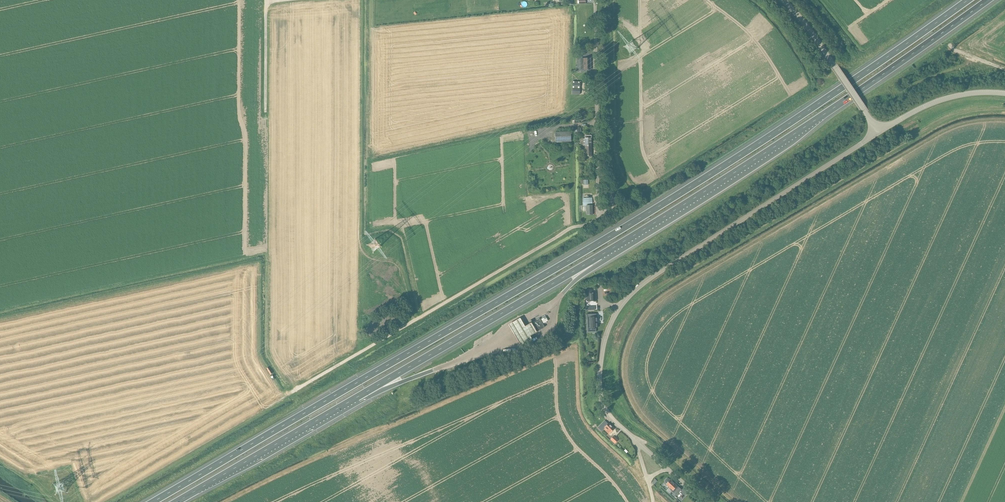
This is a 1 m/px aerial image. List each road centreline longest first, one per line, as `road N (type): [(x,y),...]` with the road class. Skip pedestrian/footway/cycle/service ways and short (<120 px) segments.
road 1 (motorway): [(968,0),(650,212),(153,501)]
road 2 (motorway): [(600,255),(988,0)]
road 3 (track): [(291,393),(599,214)]
road 4 (unclassified): [(619,308),(653,276),(878,133)]
road 5 (motorway): [(357,397),(600,255)]
road 6 (unclassified): [(703,501),(603,408),(602,349),(619,308)]
road 7 (motorway): [(176,501),(357,397)]
road 8 (residential): [(597,171),(595,0)]
road 9 (unclassified): [(878,133),(783,0)]
road 10 (unclassified): [(878,133),(942,100),(1004,94)]

